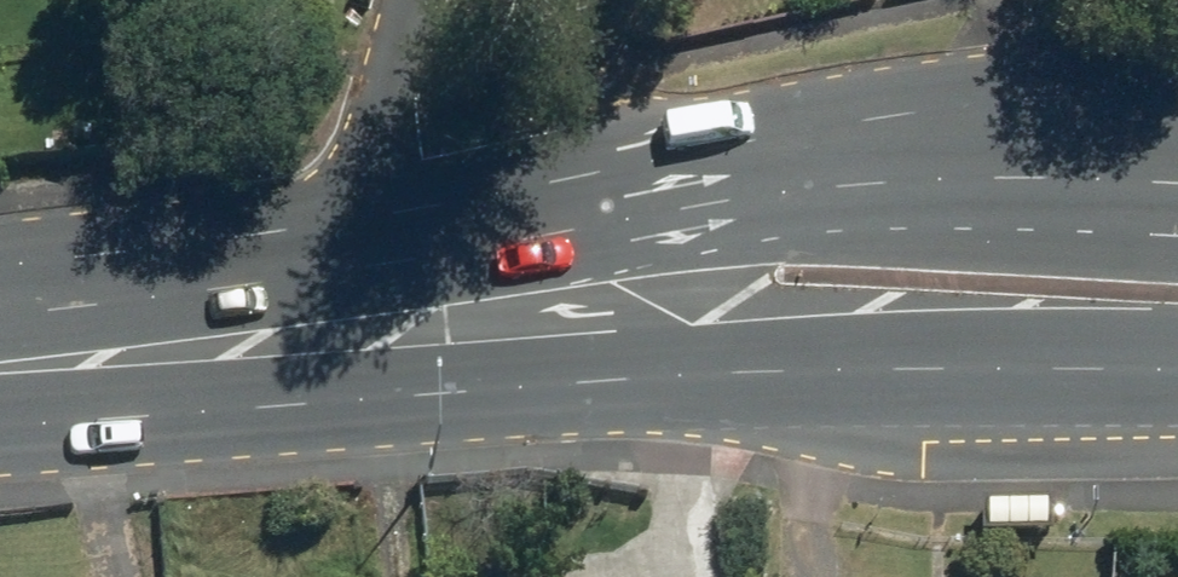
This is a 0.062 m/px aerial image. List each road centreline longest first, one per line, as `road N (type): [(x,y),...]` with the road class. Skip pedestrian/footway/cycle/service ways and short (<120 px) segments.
road 1 (primary): [(639,377),(0,374)]
road 2 (primary): [(1177,375),(791,367),(639,377)]
road 3 (primary): [(716,192),(816,186),(1177,199)]
road 4 (primary): [(0,368),(204,274),(393,230)]
road 5 (primary): [(393,230),(716,192)]
road 6 (residential): [(508,0),(539,86),(600,137),(716,192)]
road 7 (primary): [(639,377),(437,297),(393,230)]
road 8 (residential): [(393,230),(384,124),(422,0)]

